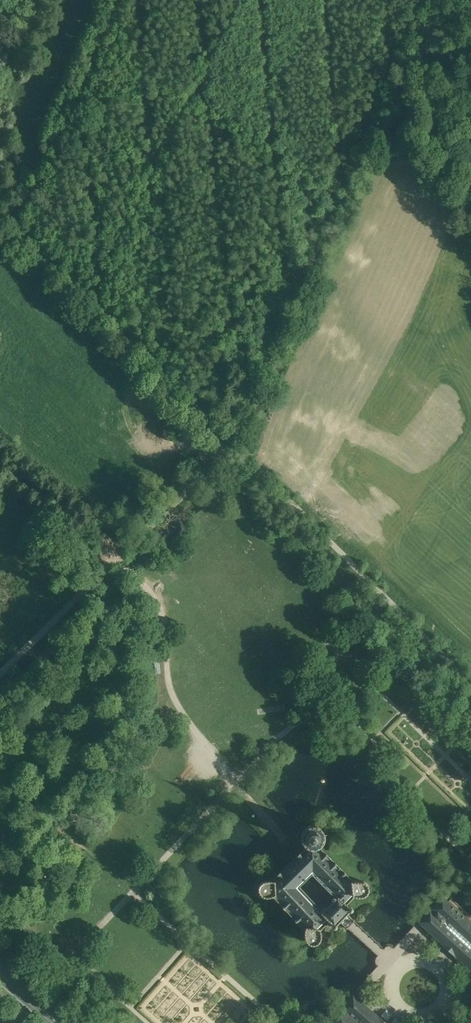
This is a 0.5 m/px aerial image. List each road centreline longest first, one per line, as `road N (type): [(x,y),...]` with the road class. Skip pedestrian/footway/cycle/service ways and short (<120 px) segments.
road 1 (track): [(470,685),(231,442),(128,546),(0,448)]
road 2 (track): [(231,442),(415,0)]
road 3 (track): [(128,546),(0,674)]

